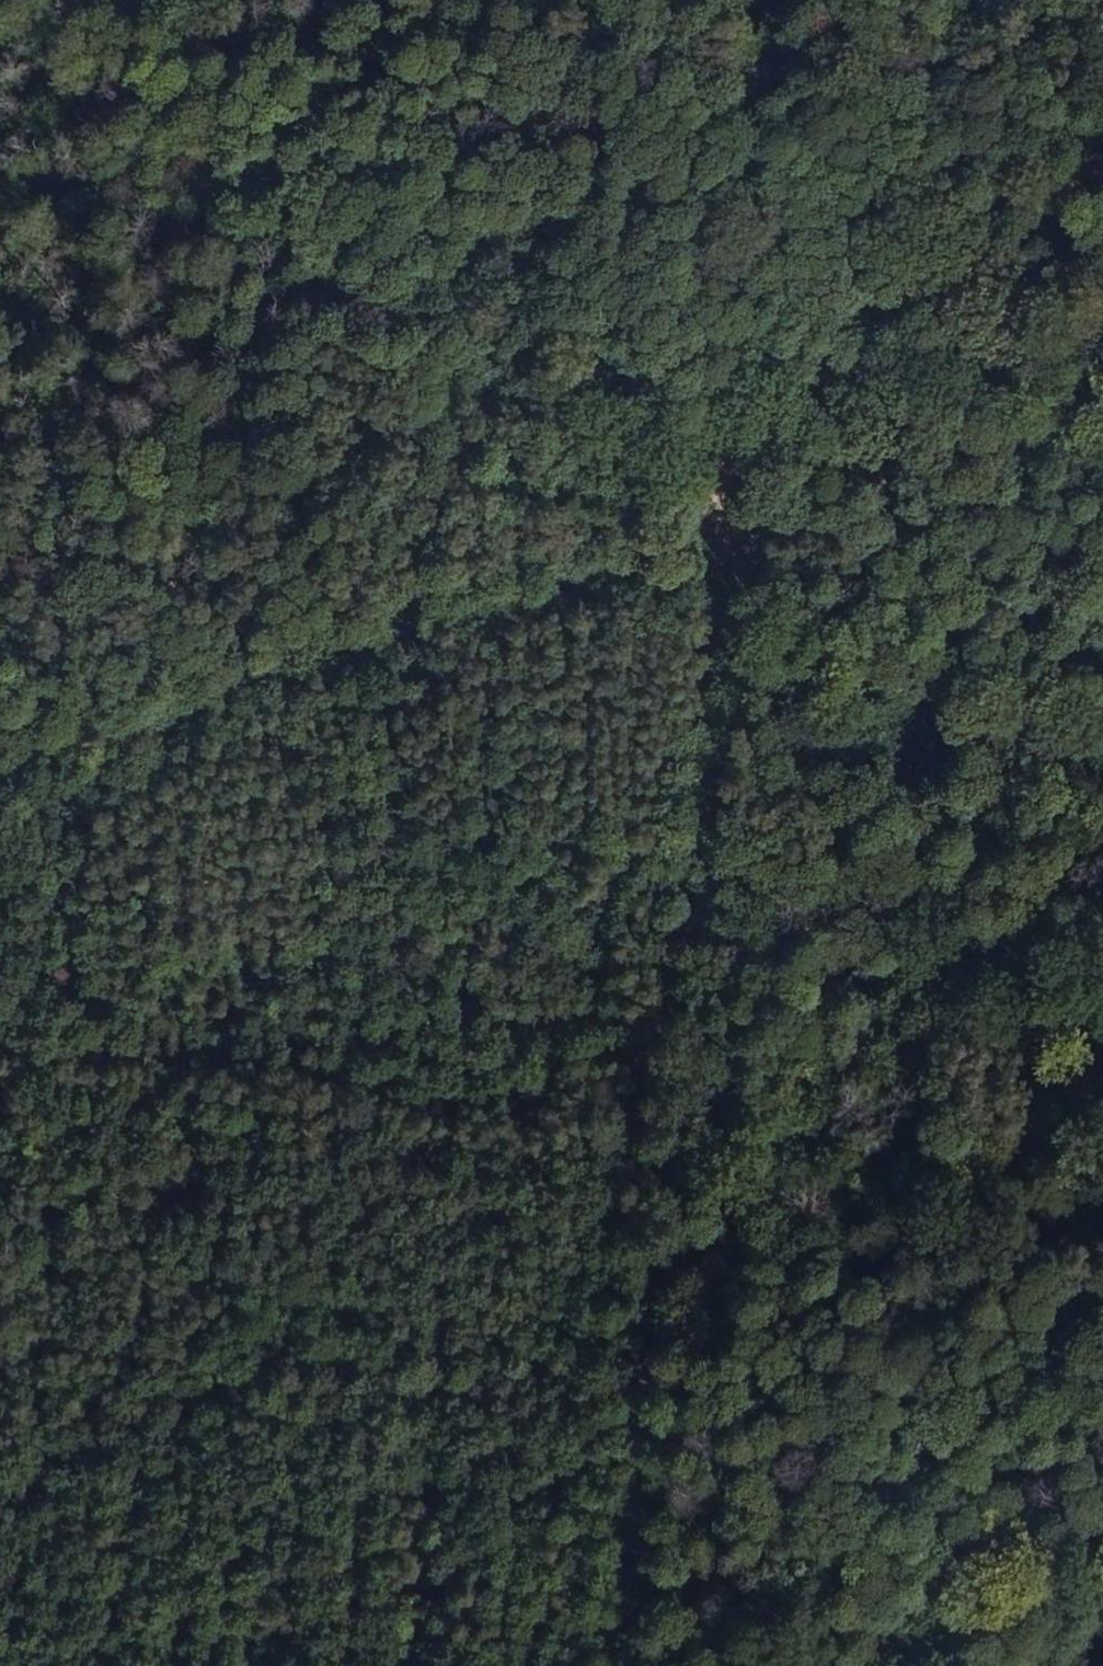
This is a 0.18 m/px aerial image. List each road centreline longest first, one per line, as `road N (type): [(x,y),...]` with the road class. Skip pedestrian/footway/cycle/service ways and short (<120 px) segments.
road 1 (track): [(1102,81),(714,527)]

